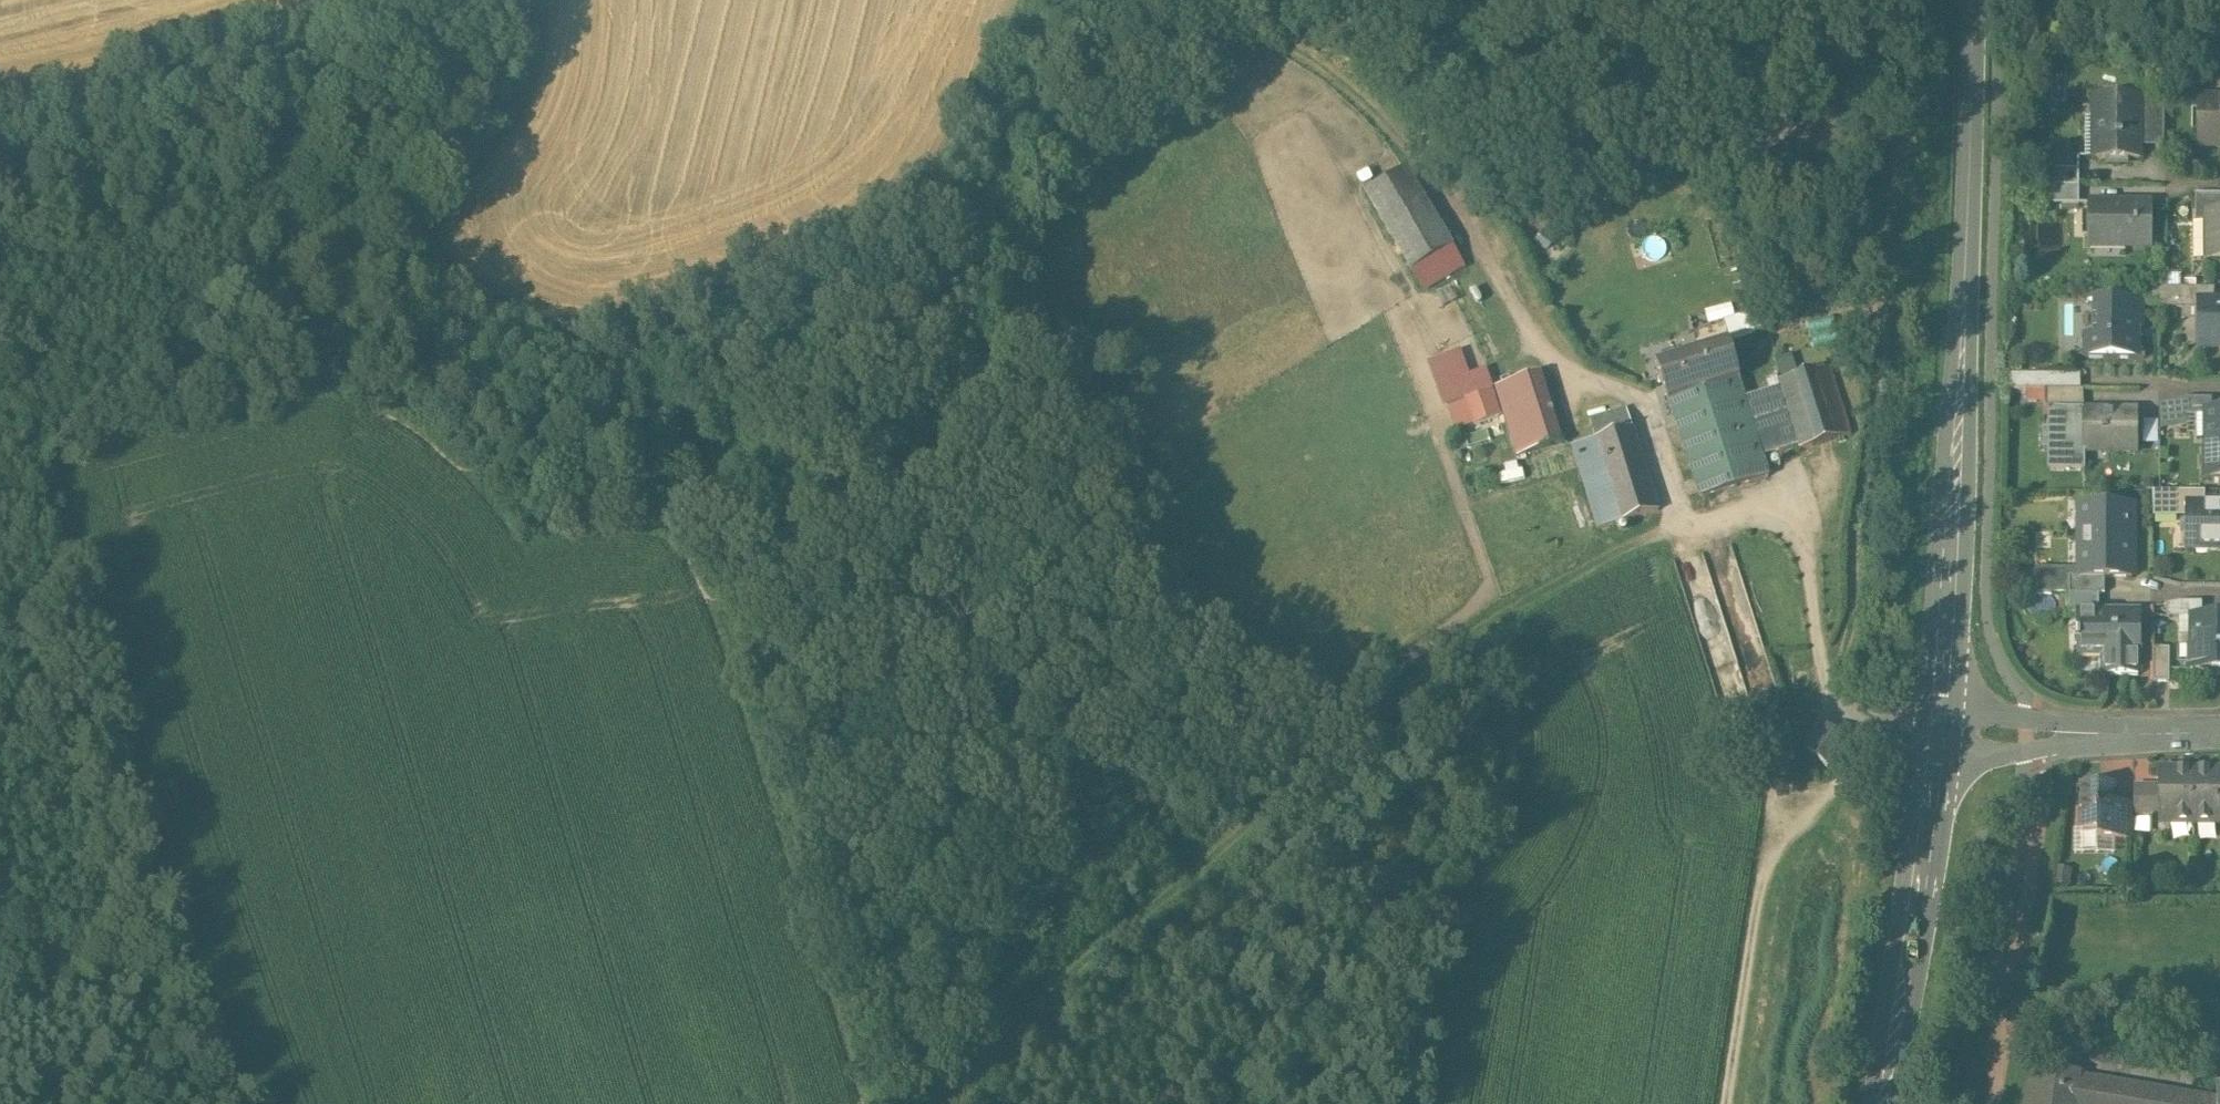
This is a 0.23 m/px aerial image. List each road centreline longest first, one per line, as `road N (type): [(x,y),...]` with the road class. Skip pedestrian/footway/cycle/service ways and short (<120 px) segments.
road 1 (secondary): [(1976,0),(1959,525),(1940,732)]
road 2 (secondary): [(1940,732),(1888,1103)]
road 3 (residential): [(1940,732),(2219,736)]

